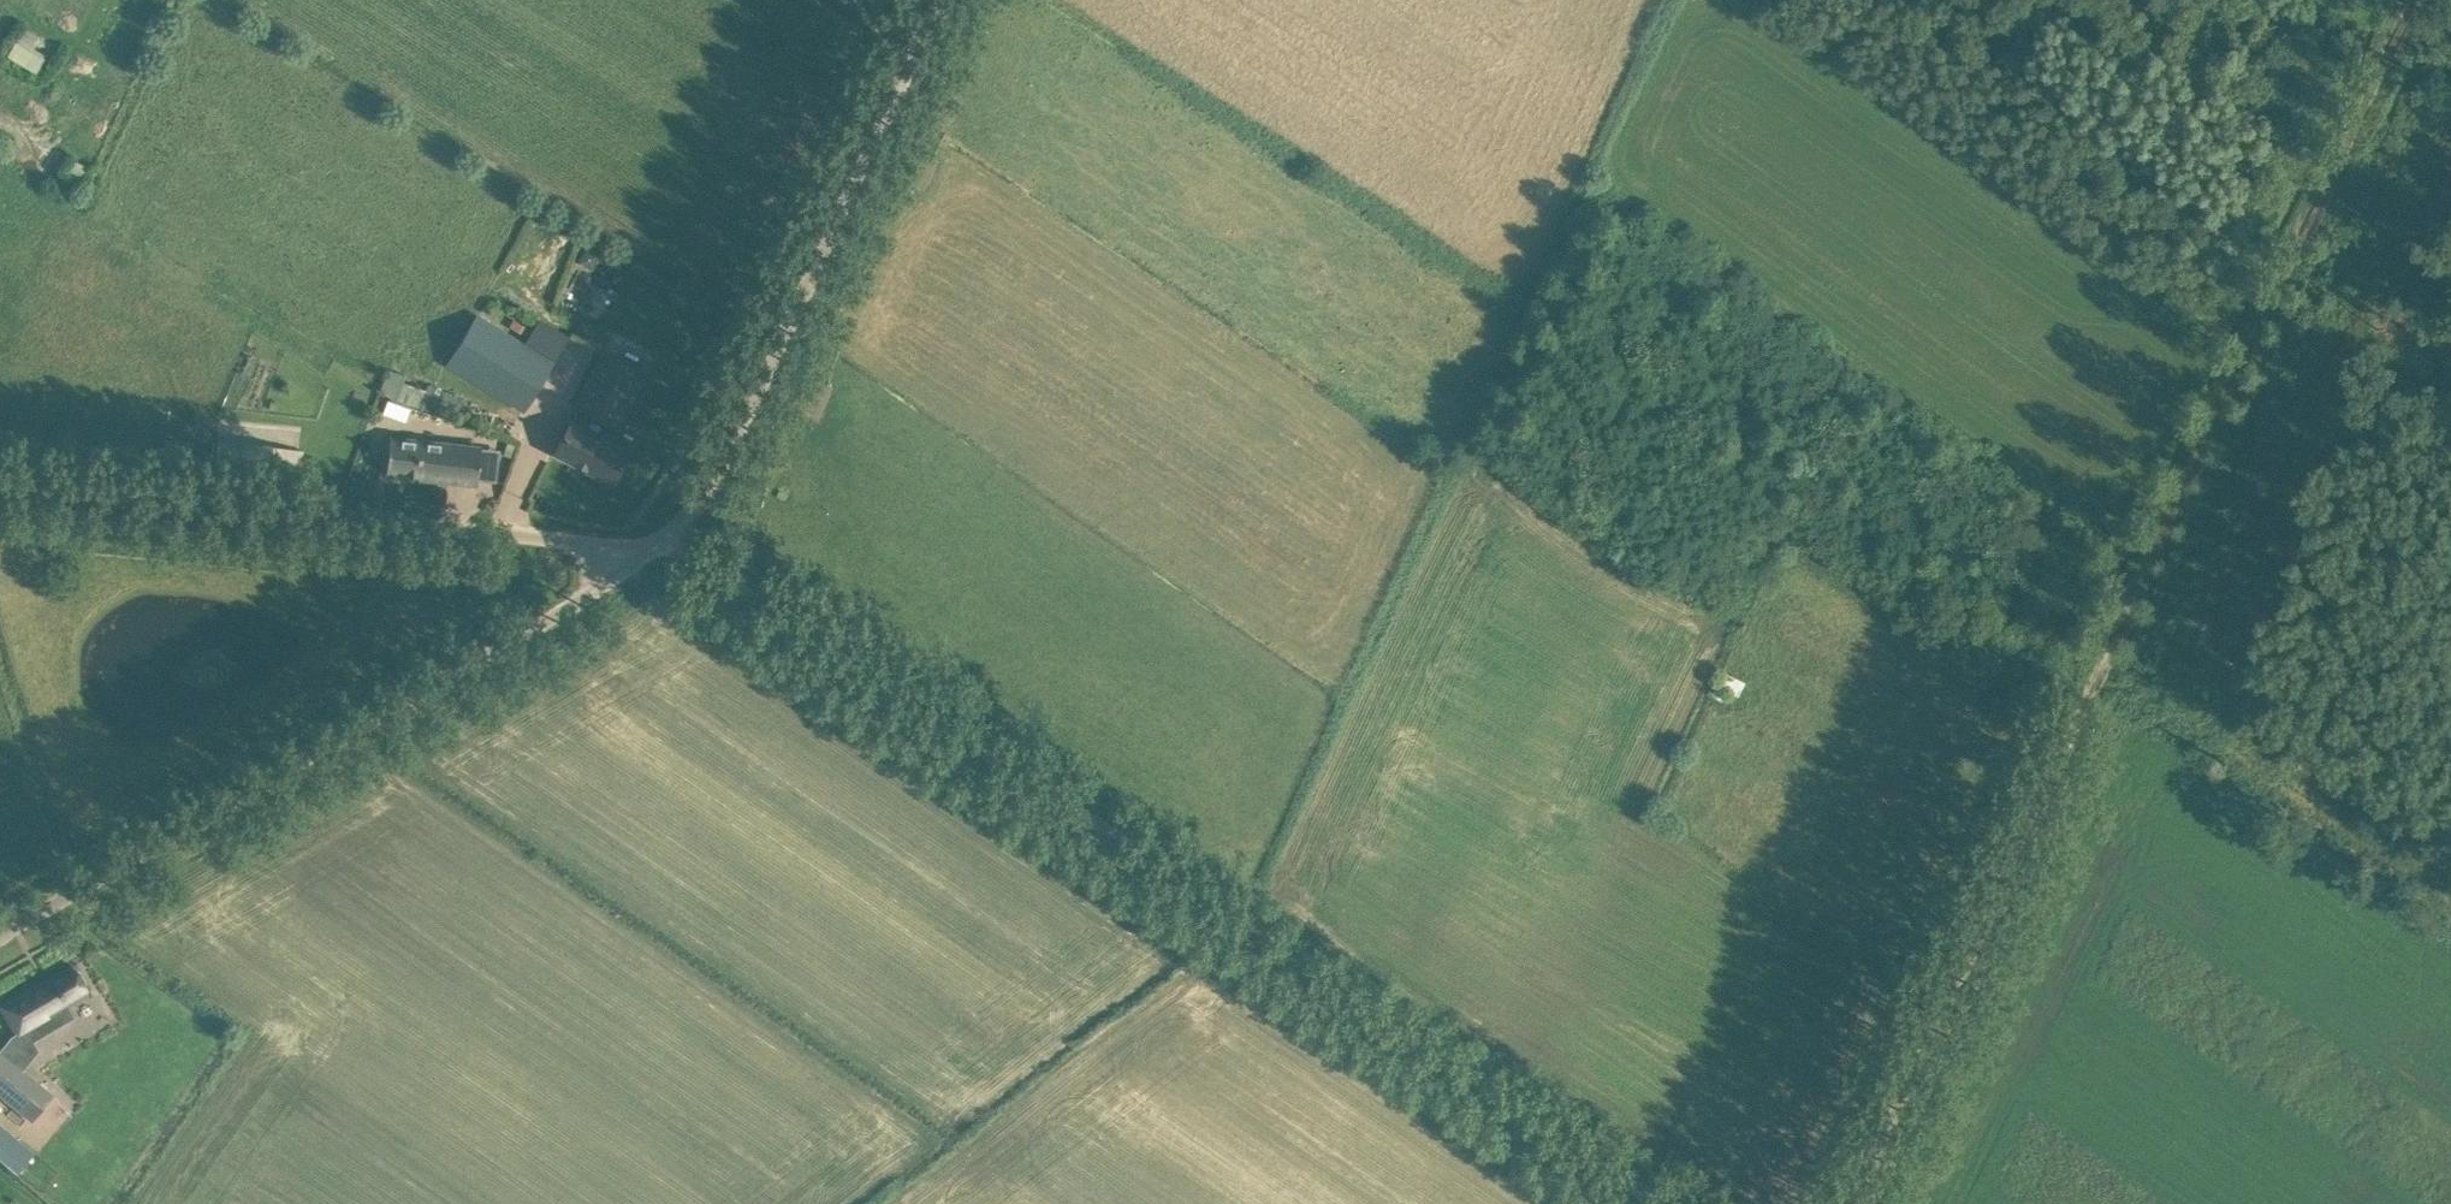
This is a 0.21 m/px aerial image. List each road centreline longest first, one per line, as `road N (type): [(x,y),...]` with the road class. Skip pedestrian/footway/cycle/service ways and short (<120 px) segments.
road 1 (track): [(2407,0),(1846,1203)]
road 2 (track): [(1644,1203),(1040,784),(669,539)]
road 3 (unclassified): [(0,935),(650,551)]
road 4 (unclassified): [(650,551),(0,479)]
road 5 (unclassified): [(650,551),(707,497),(938,0)]

